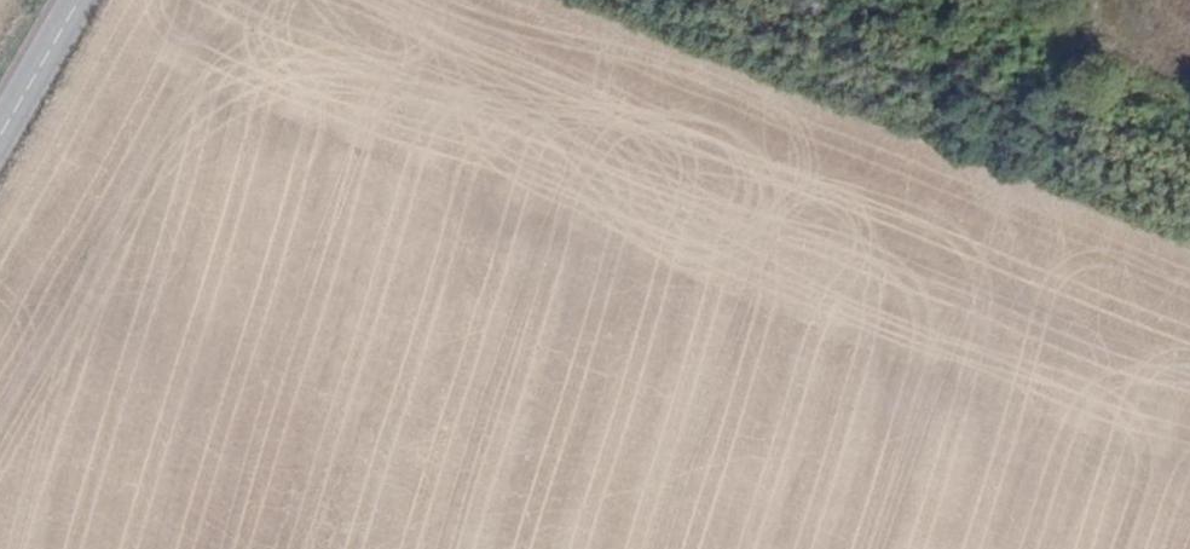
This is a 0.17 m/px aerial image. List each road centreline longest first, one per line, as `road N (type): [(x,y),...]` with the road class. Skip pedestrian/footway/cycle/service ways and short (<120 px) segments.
road 1 (tertiary): [(0,150),(87,0)]

